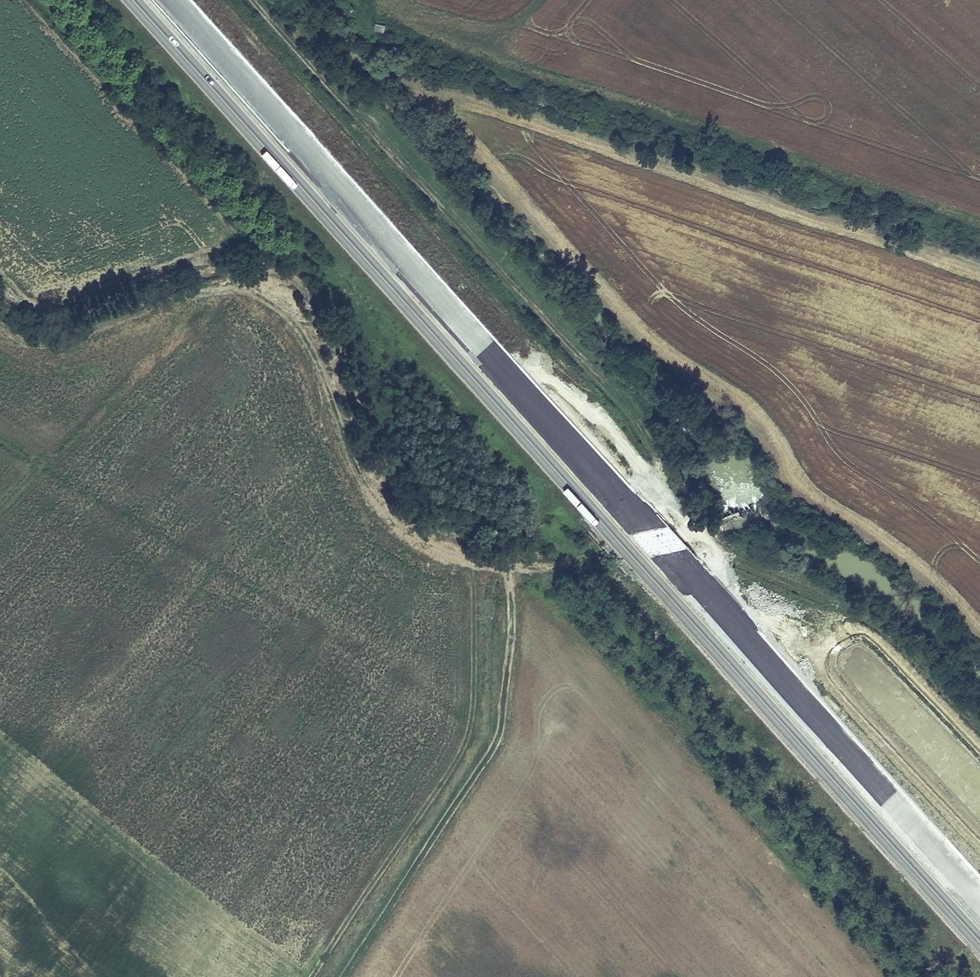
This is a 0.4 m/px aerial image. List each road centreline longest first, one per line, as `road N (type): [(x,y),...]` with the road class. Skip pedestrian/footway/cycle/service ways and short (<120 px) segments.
road 1 (motorway): [(138,0),(979,937)]
road 2 (motorway): [(979,900),(169,0)]
road 3 (track): [(254,0),(527,301),(634,403),(650,426),(660,477),(685,533),(860,613),(979,731)]
road 4 (track): [(685,533),(516,575),(505,737),(351,976)]
road 5 (track): [(240,282),(285,316),(310,349),(350,459),(404,529),(477,564),(519,571)]

